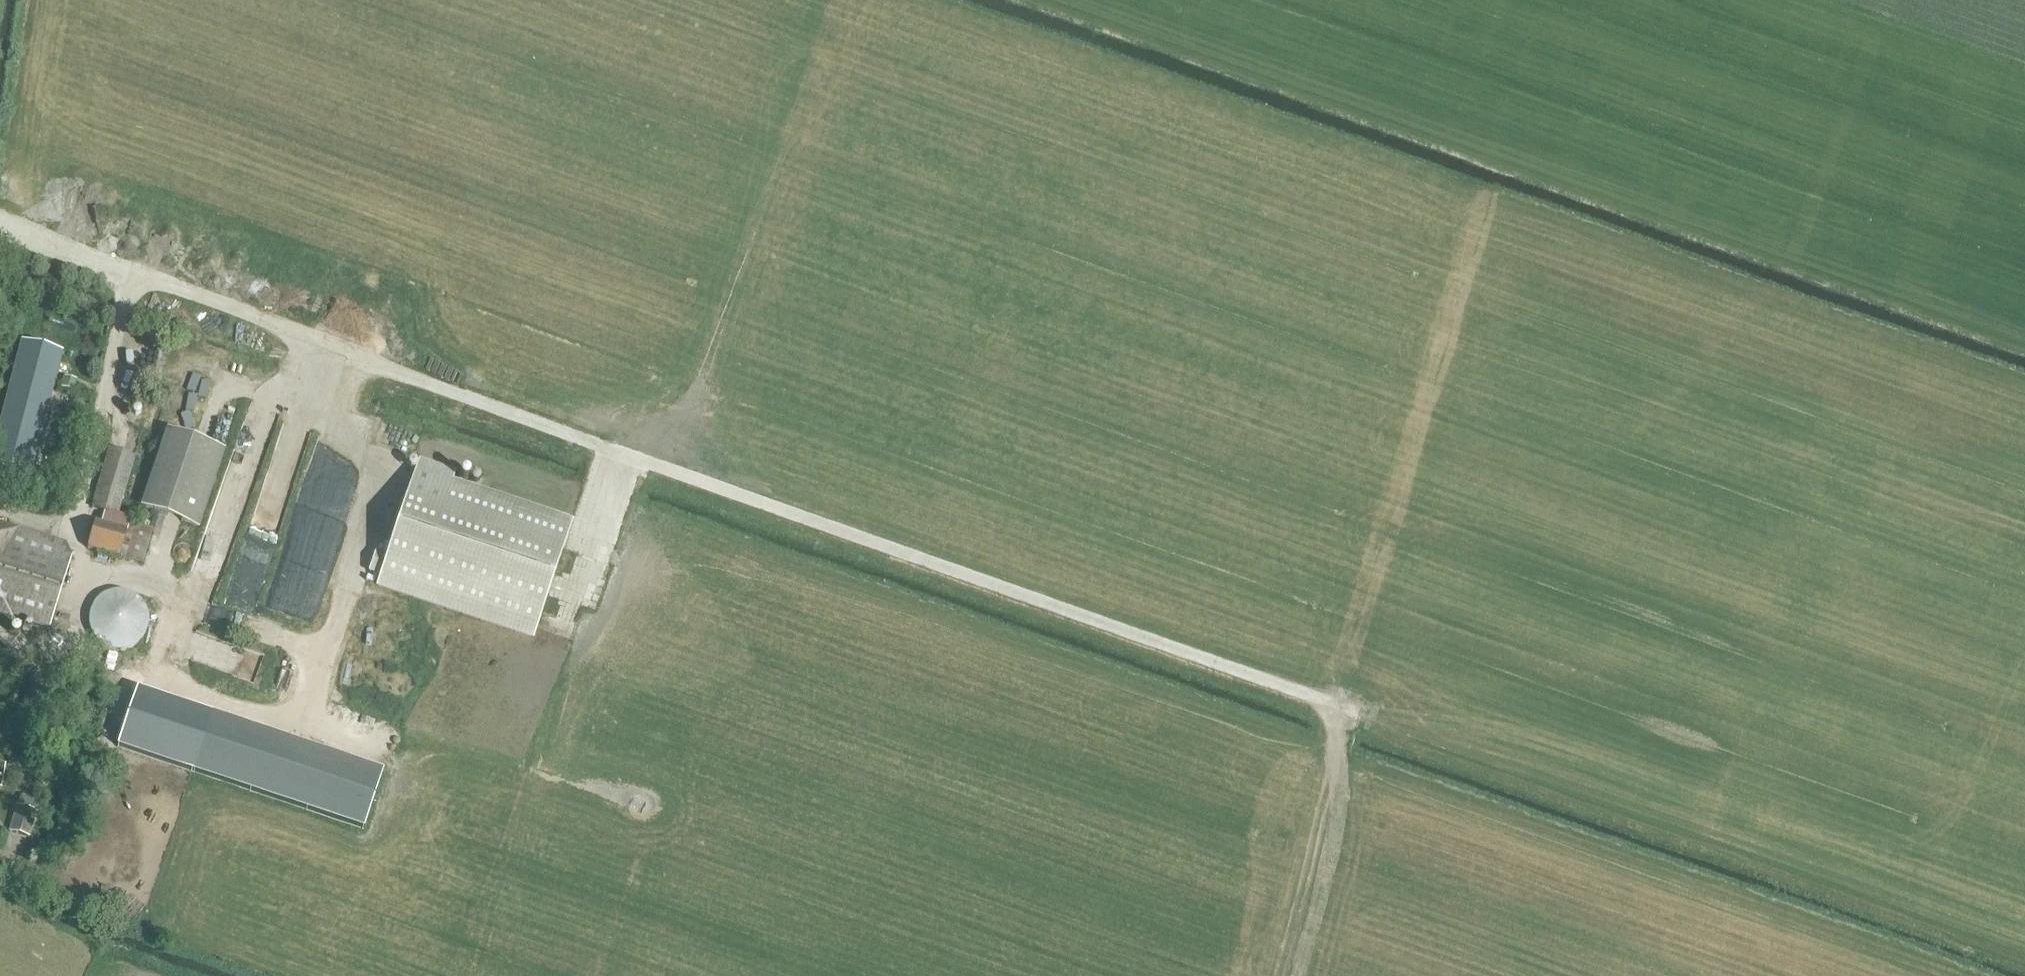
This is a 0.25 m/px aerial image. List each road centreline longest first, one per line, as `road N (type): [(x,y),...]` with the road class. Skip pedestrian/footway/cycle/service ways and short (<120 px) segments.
road 1 (track): [(624,456),(1316,698),(1337,722),(1352,810),(1306,975)]

